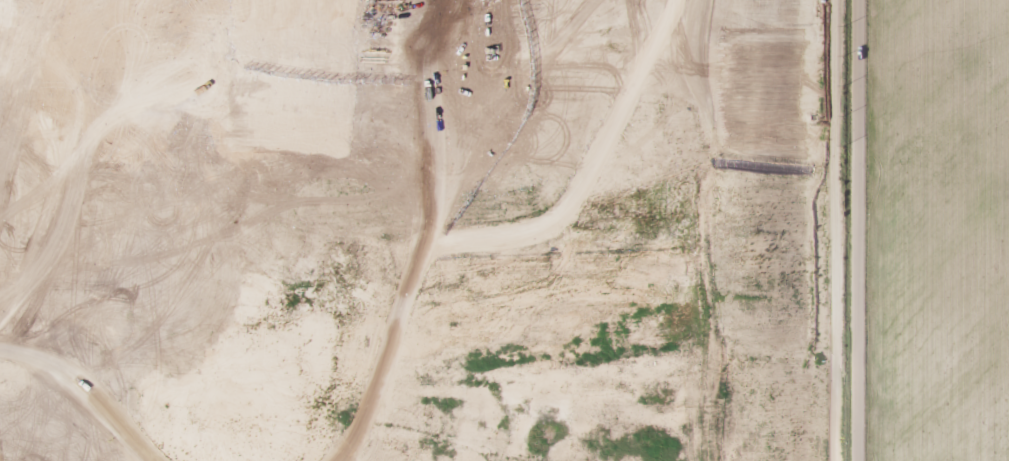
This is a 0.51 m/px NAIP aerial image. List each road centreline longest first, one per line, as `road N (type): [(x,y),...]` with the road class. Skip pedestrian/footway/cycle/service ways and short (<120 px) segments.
road 1 (residential): [(857,460),(859,0)]

